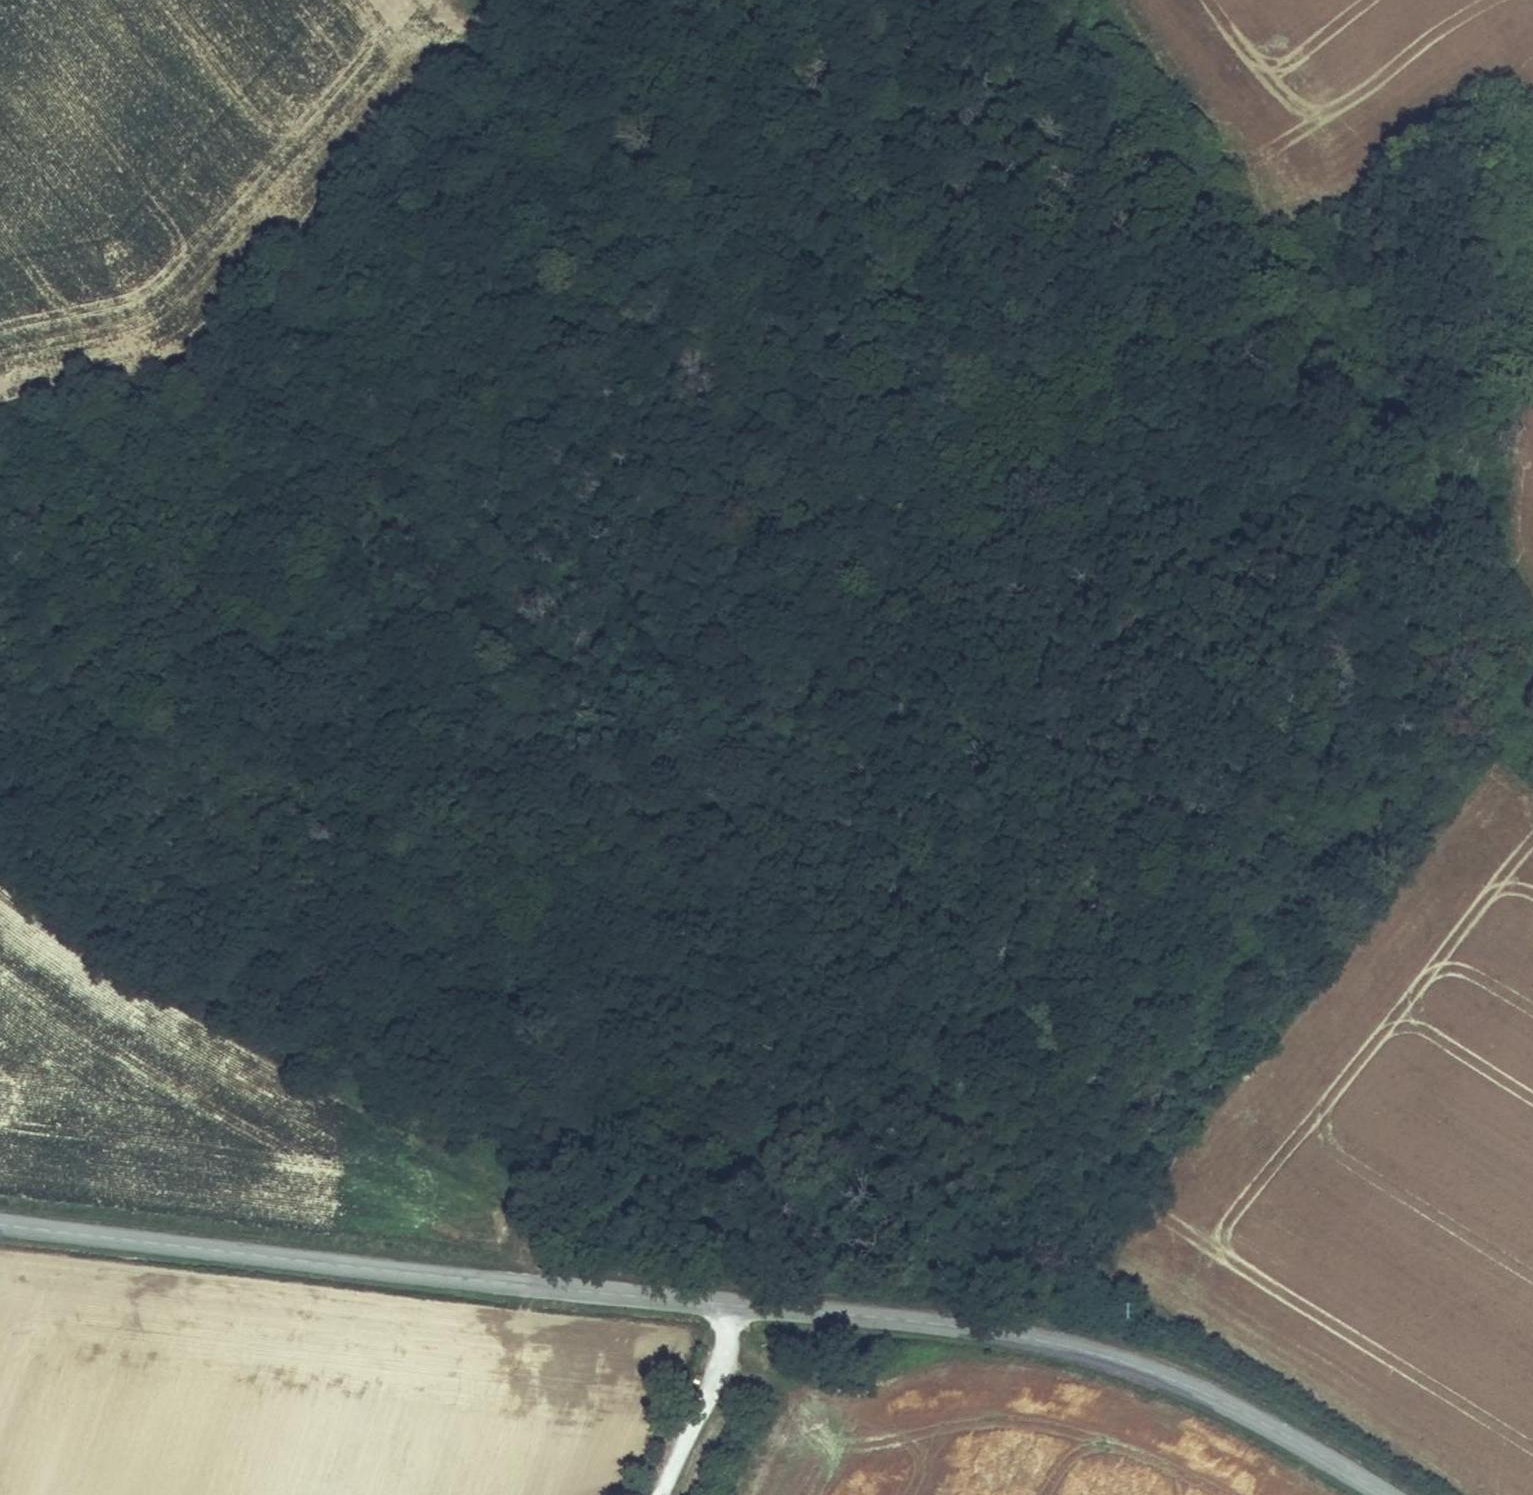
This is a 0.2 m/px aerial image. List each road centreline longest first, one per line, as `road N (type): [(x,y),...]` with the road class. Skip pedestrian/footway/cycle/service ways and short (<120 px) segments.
road 1 (tertiary): [(0,1224),(1023,1337),(1196,1390),(1386,1494)]

